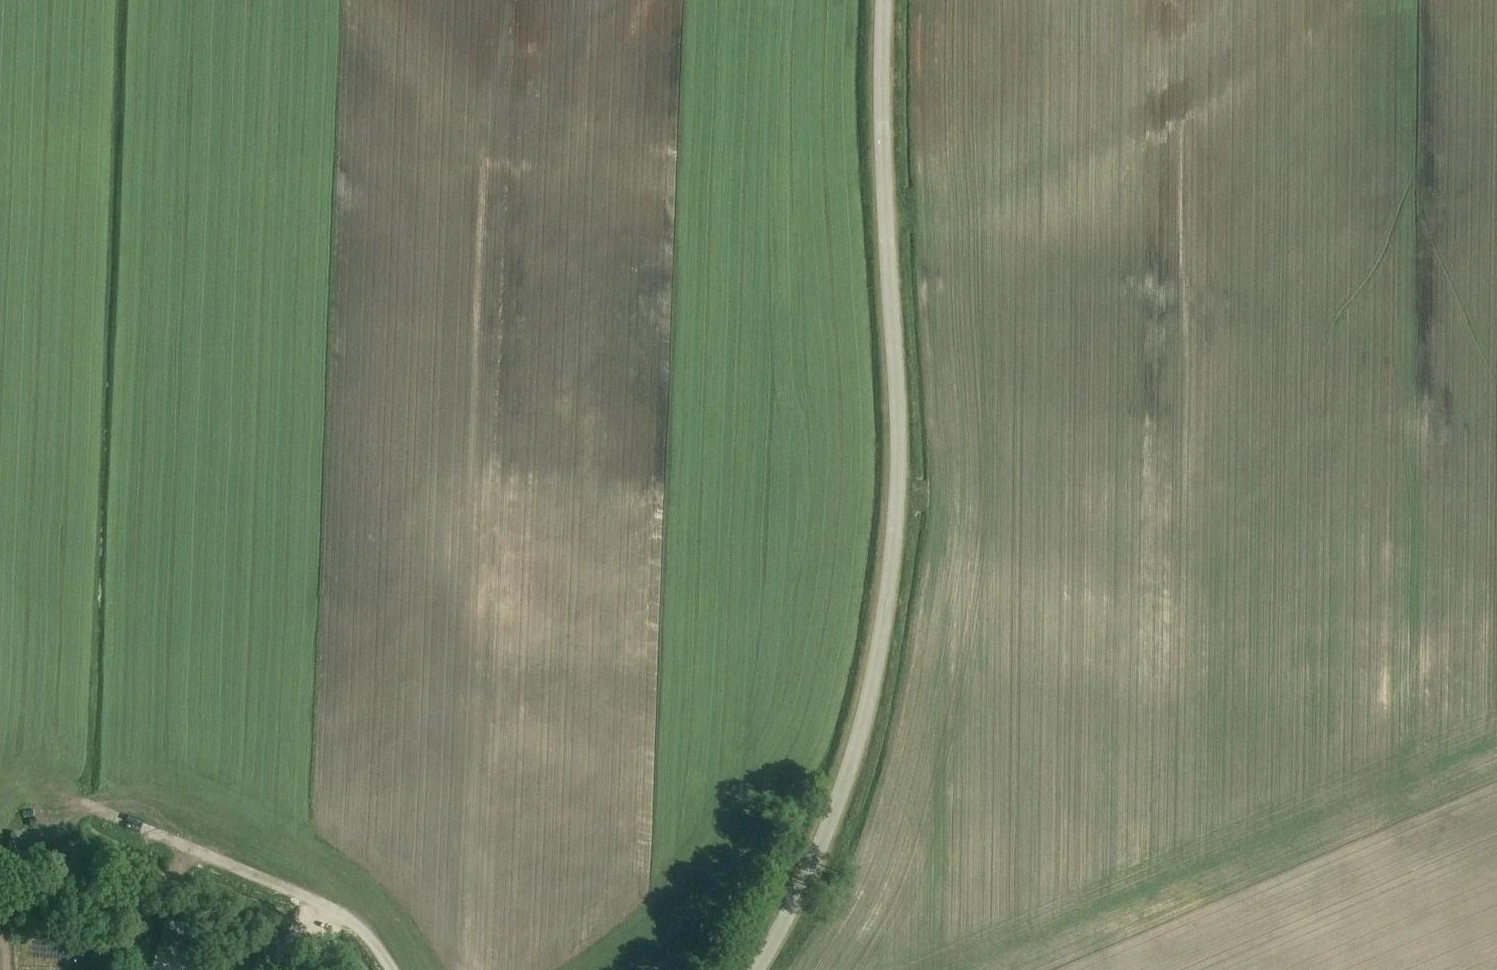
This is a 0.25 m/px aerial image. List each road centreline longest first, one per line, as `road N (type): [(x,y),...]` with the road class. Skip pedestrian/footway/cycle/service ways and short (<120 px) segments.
road 1 (unclassified): [(754,969),(796,899),(839,796),(883,629),(897,490),(885,0)]
road 2 (unclassified): [(82,803),(331,908),(358,927),(390,969)]

